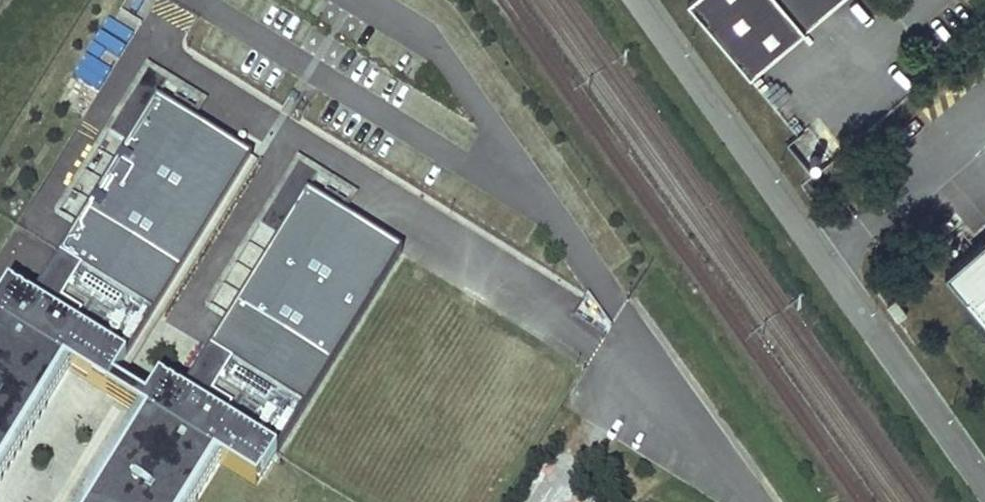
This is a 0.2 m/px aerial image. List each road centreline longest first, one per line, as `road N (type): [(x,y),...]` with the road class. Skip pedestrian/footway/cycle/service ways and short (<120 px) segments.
road 1 (residential): [(984,489),(637,0)]
road 2 (residential): [(644,339),(758,501)]

